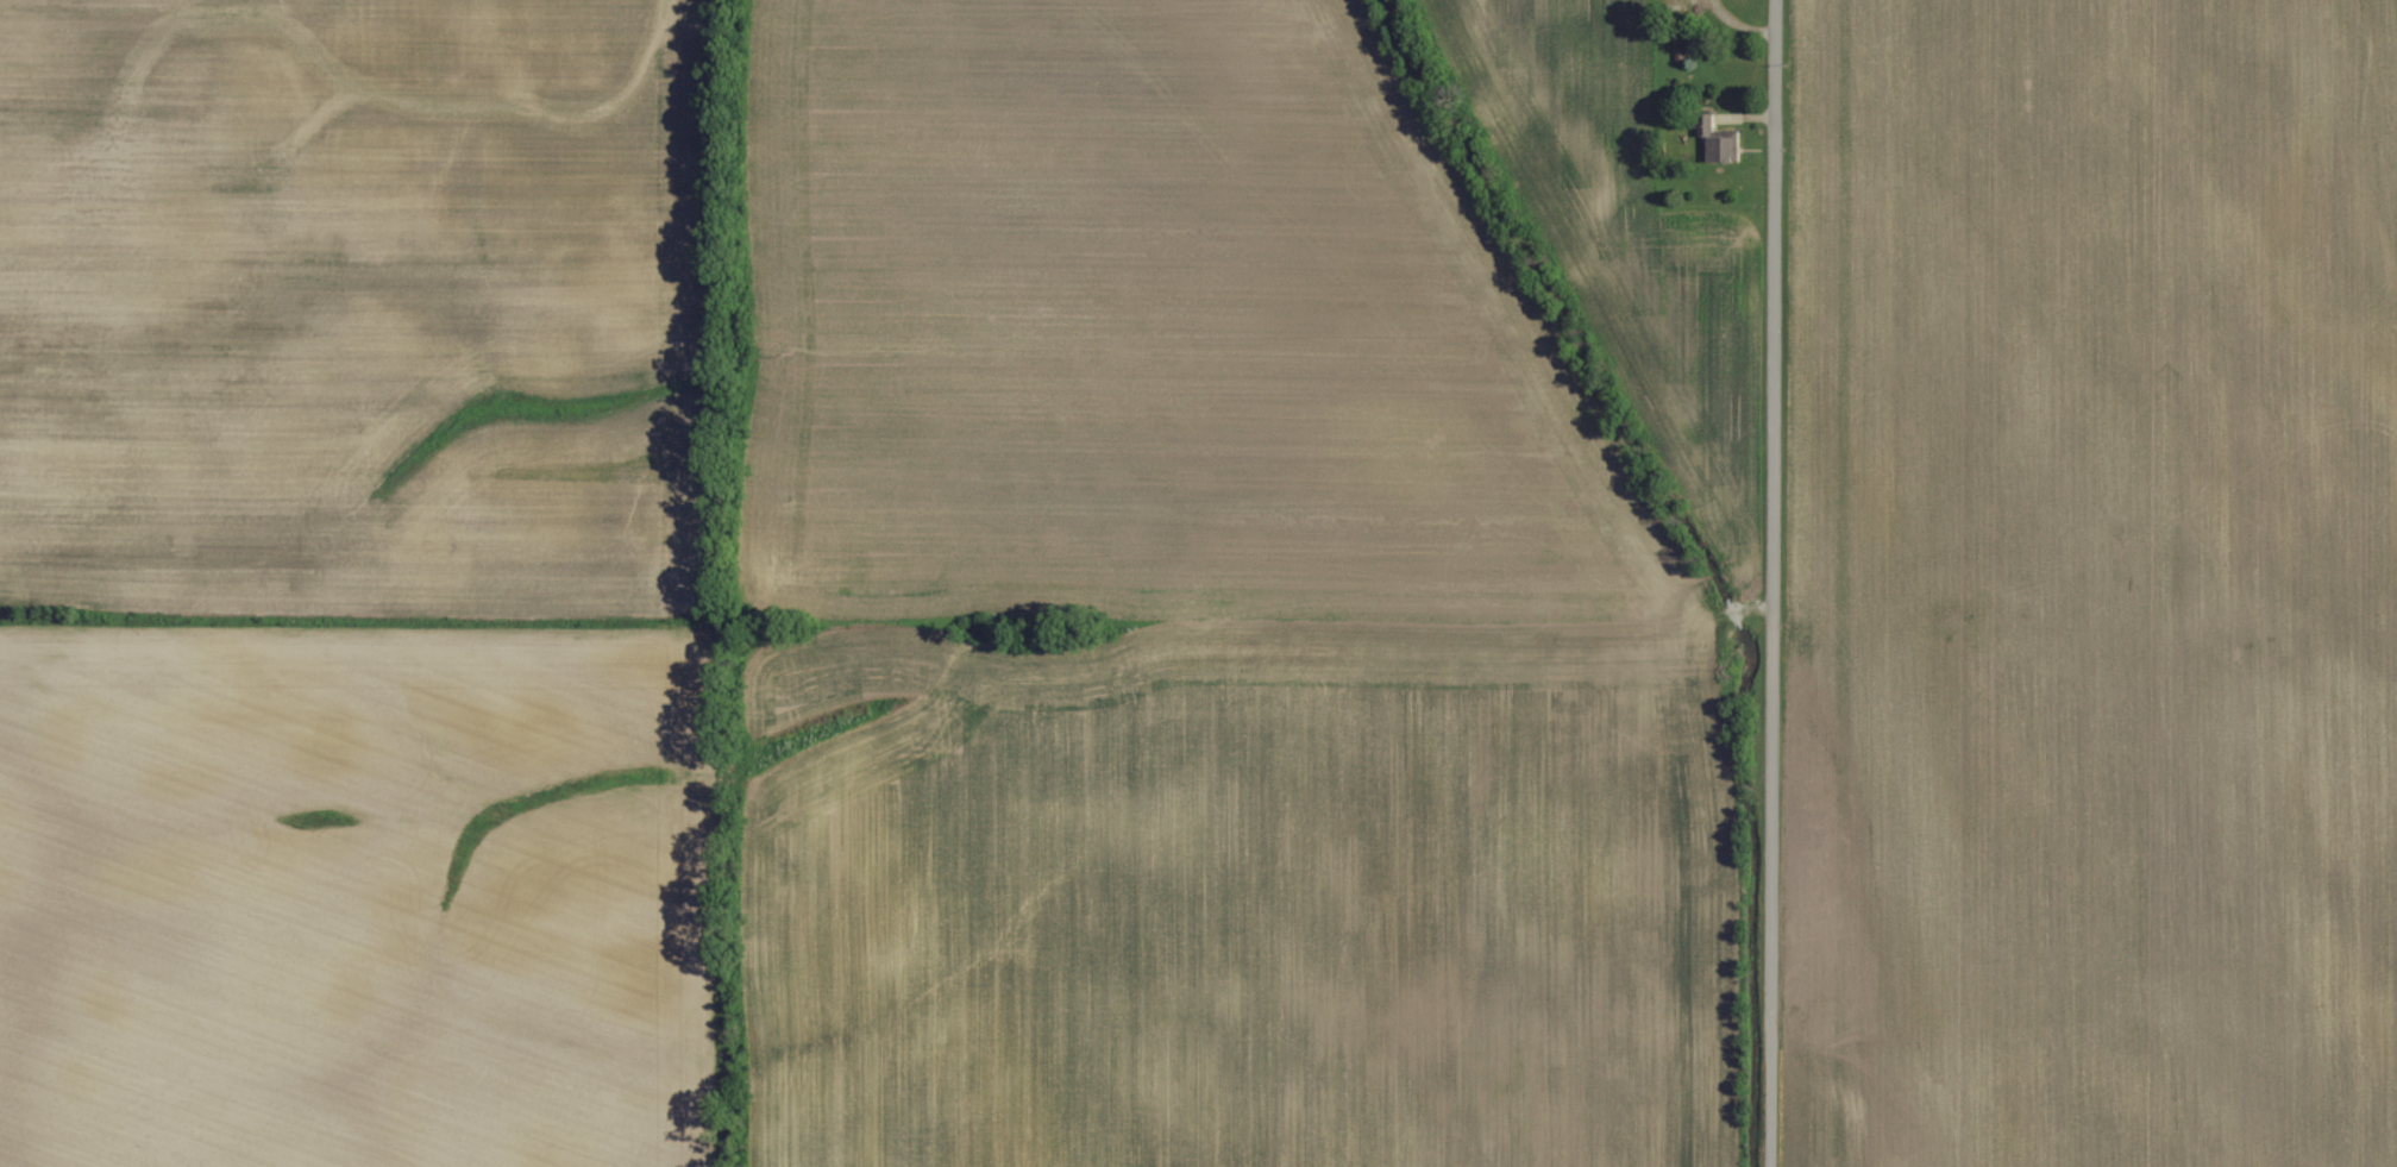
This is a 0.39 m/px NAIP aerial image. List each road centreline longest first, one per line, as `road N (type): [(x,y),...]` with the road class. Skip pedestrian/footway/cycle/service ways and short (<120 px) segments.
road 1 (residential): [(1772,1166),(1776,0)]
road 2 (track): [(1774,607),(1717,619),(1681,613),(1651,592),(1627,551)]

